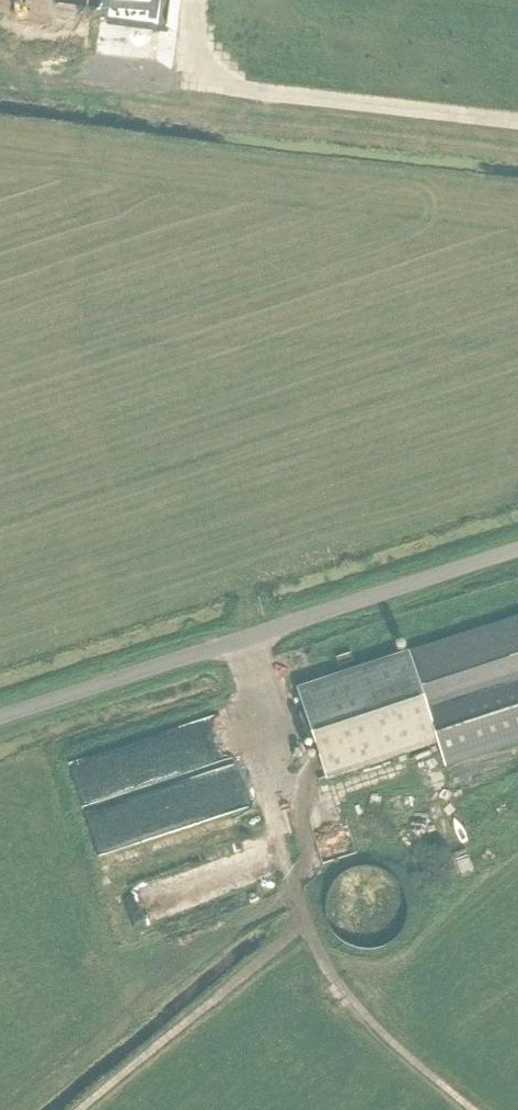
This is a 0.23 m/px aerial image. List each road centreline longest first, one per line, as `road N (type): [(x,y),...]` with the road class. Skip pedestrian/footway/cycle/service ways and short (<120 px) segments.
road 1 (unclassified): [(0,718),(517,551)]

